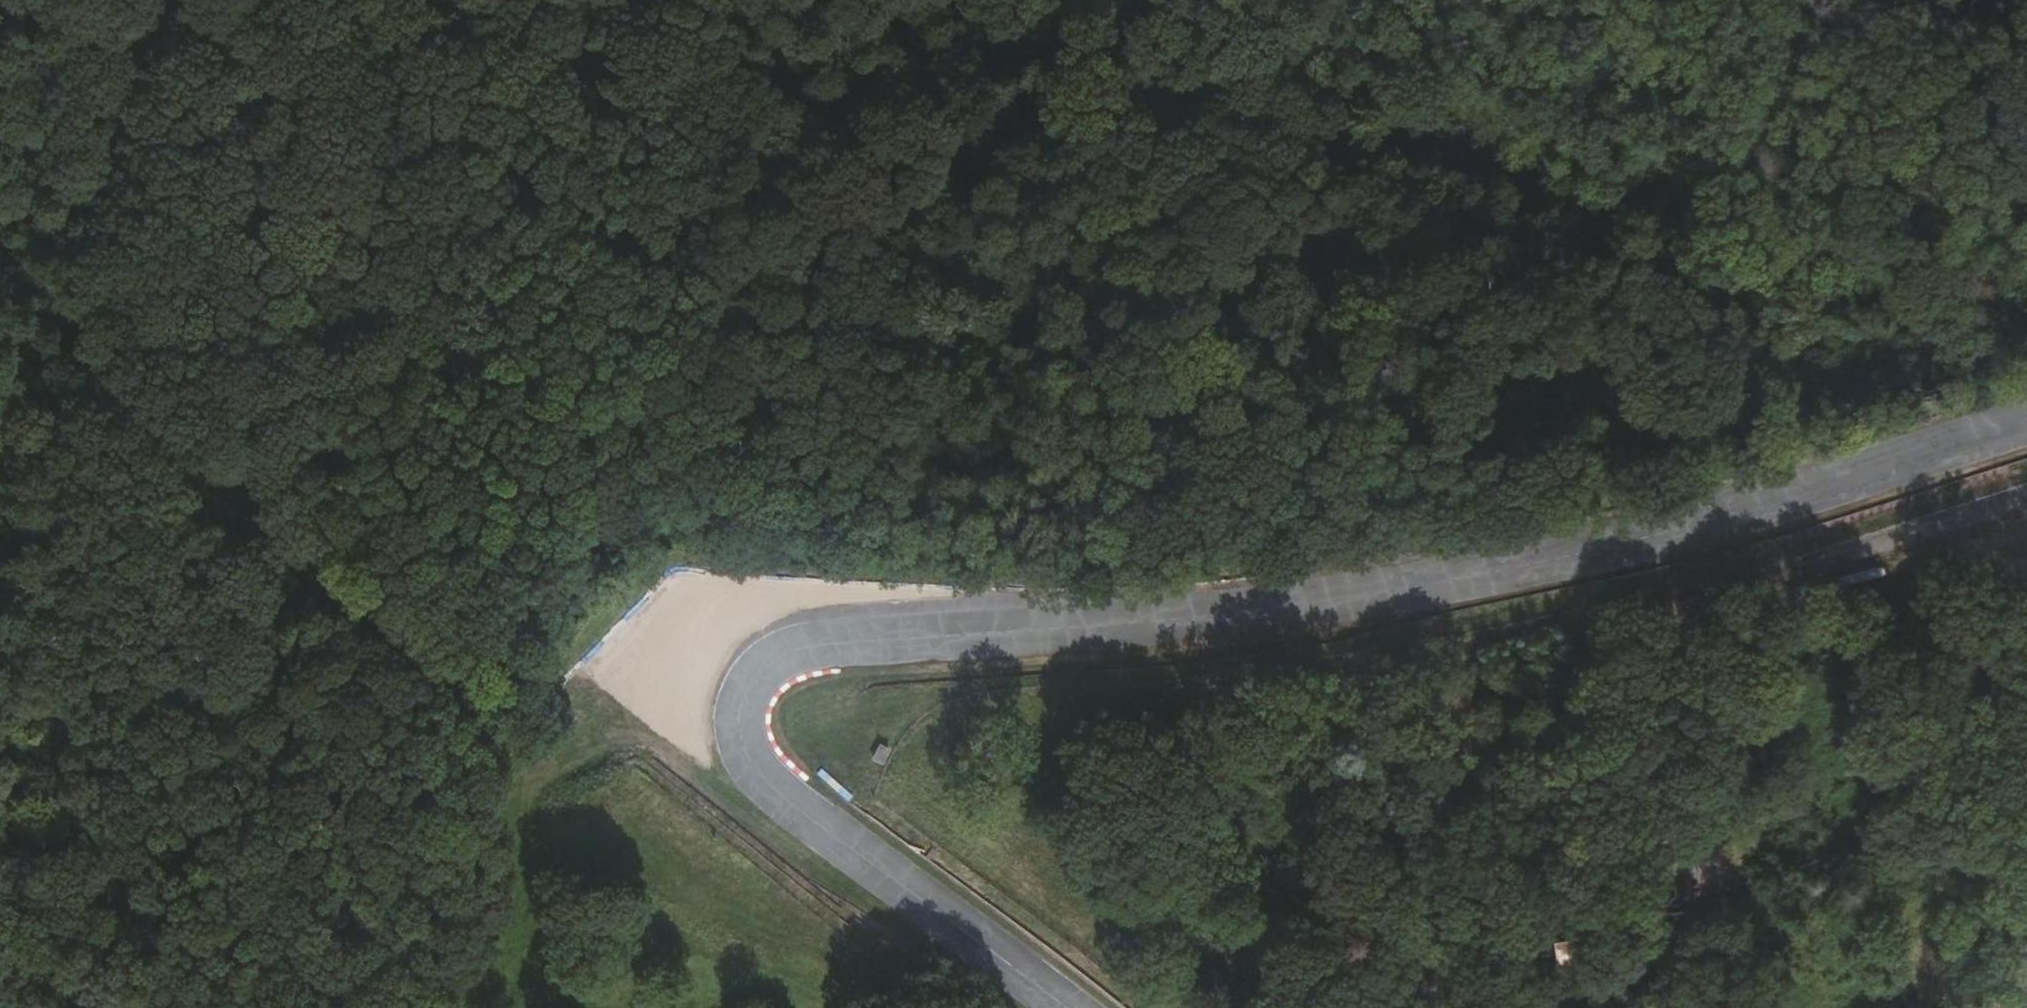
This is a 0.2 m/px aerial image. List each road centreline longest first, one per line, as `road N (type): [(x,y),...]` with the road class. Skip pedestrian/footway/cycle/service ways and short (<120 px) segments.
road 1 (track): [(35,0),(39,1007)]

